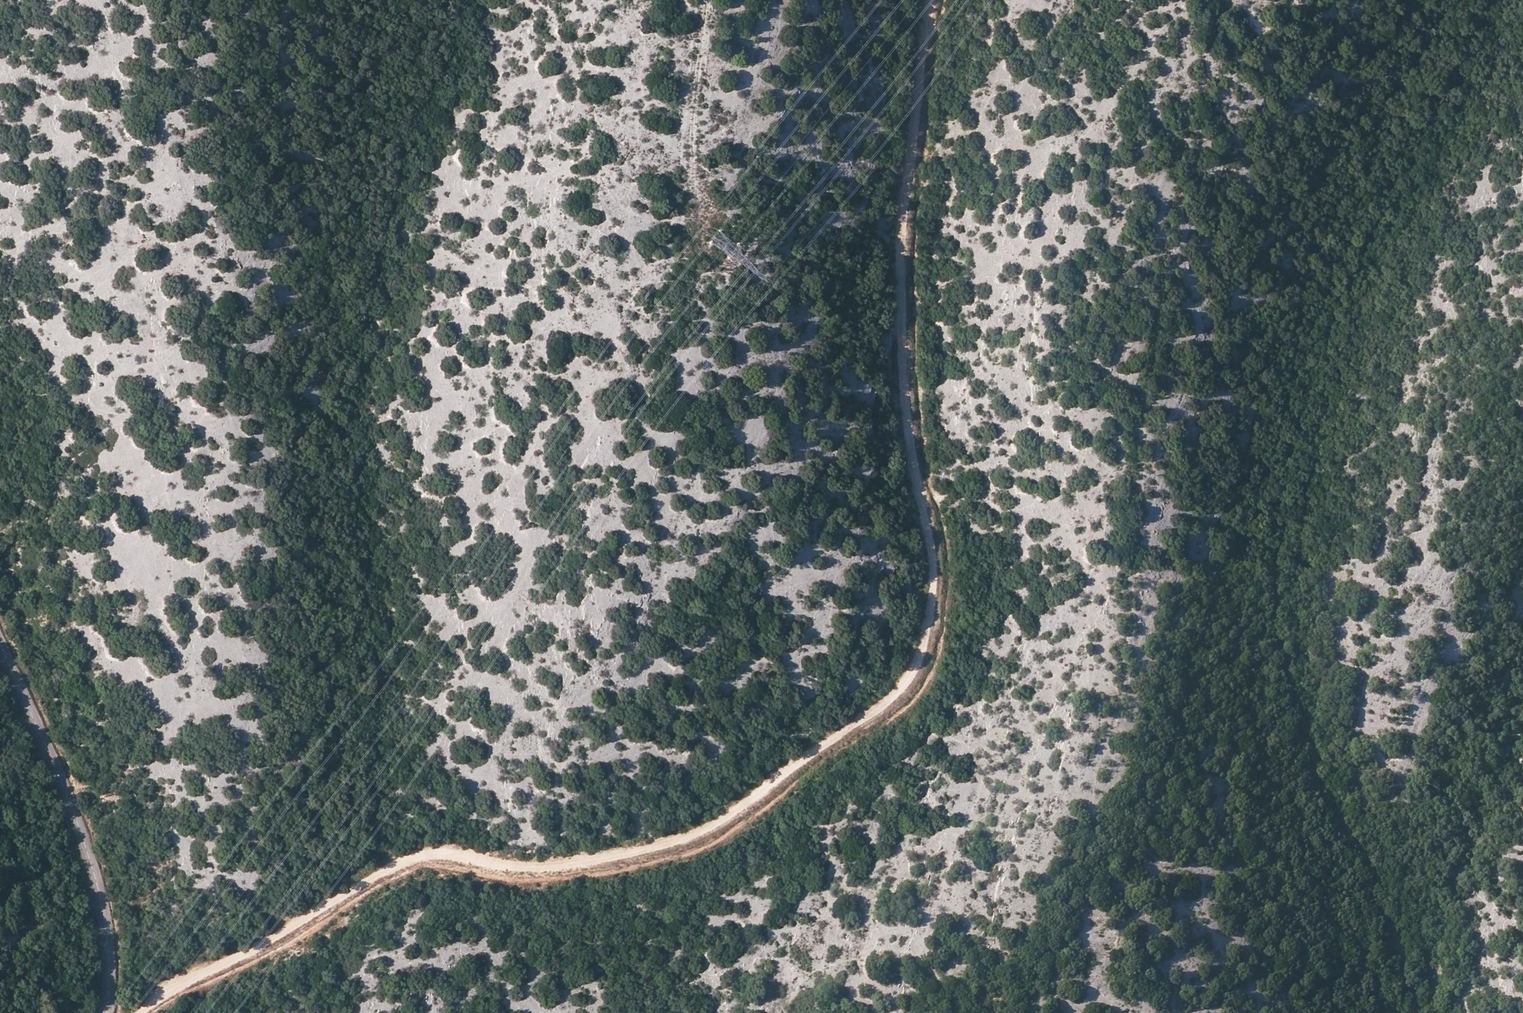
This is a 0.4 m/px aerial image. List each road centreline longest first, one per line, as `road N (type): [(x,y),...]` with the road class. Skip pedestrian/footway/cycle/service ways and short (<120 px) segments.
road 1 (track): [(931,0),(901,240),(909,441),(933,563),(931,620),(916,668),(883,708),(703,833),(595,863),(514,868),(445,856),(399,864),(248,955),(165,987),(134,1012)]
road 2 (tertiary): [(107,1012),(103,901),(65,787),(0,643)]

